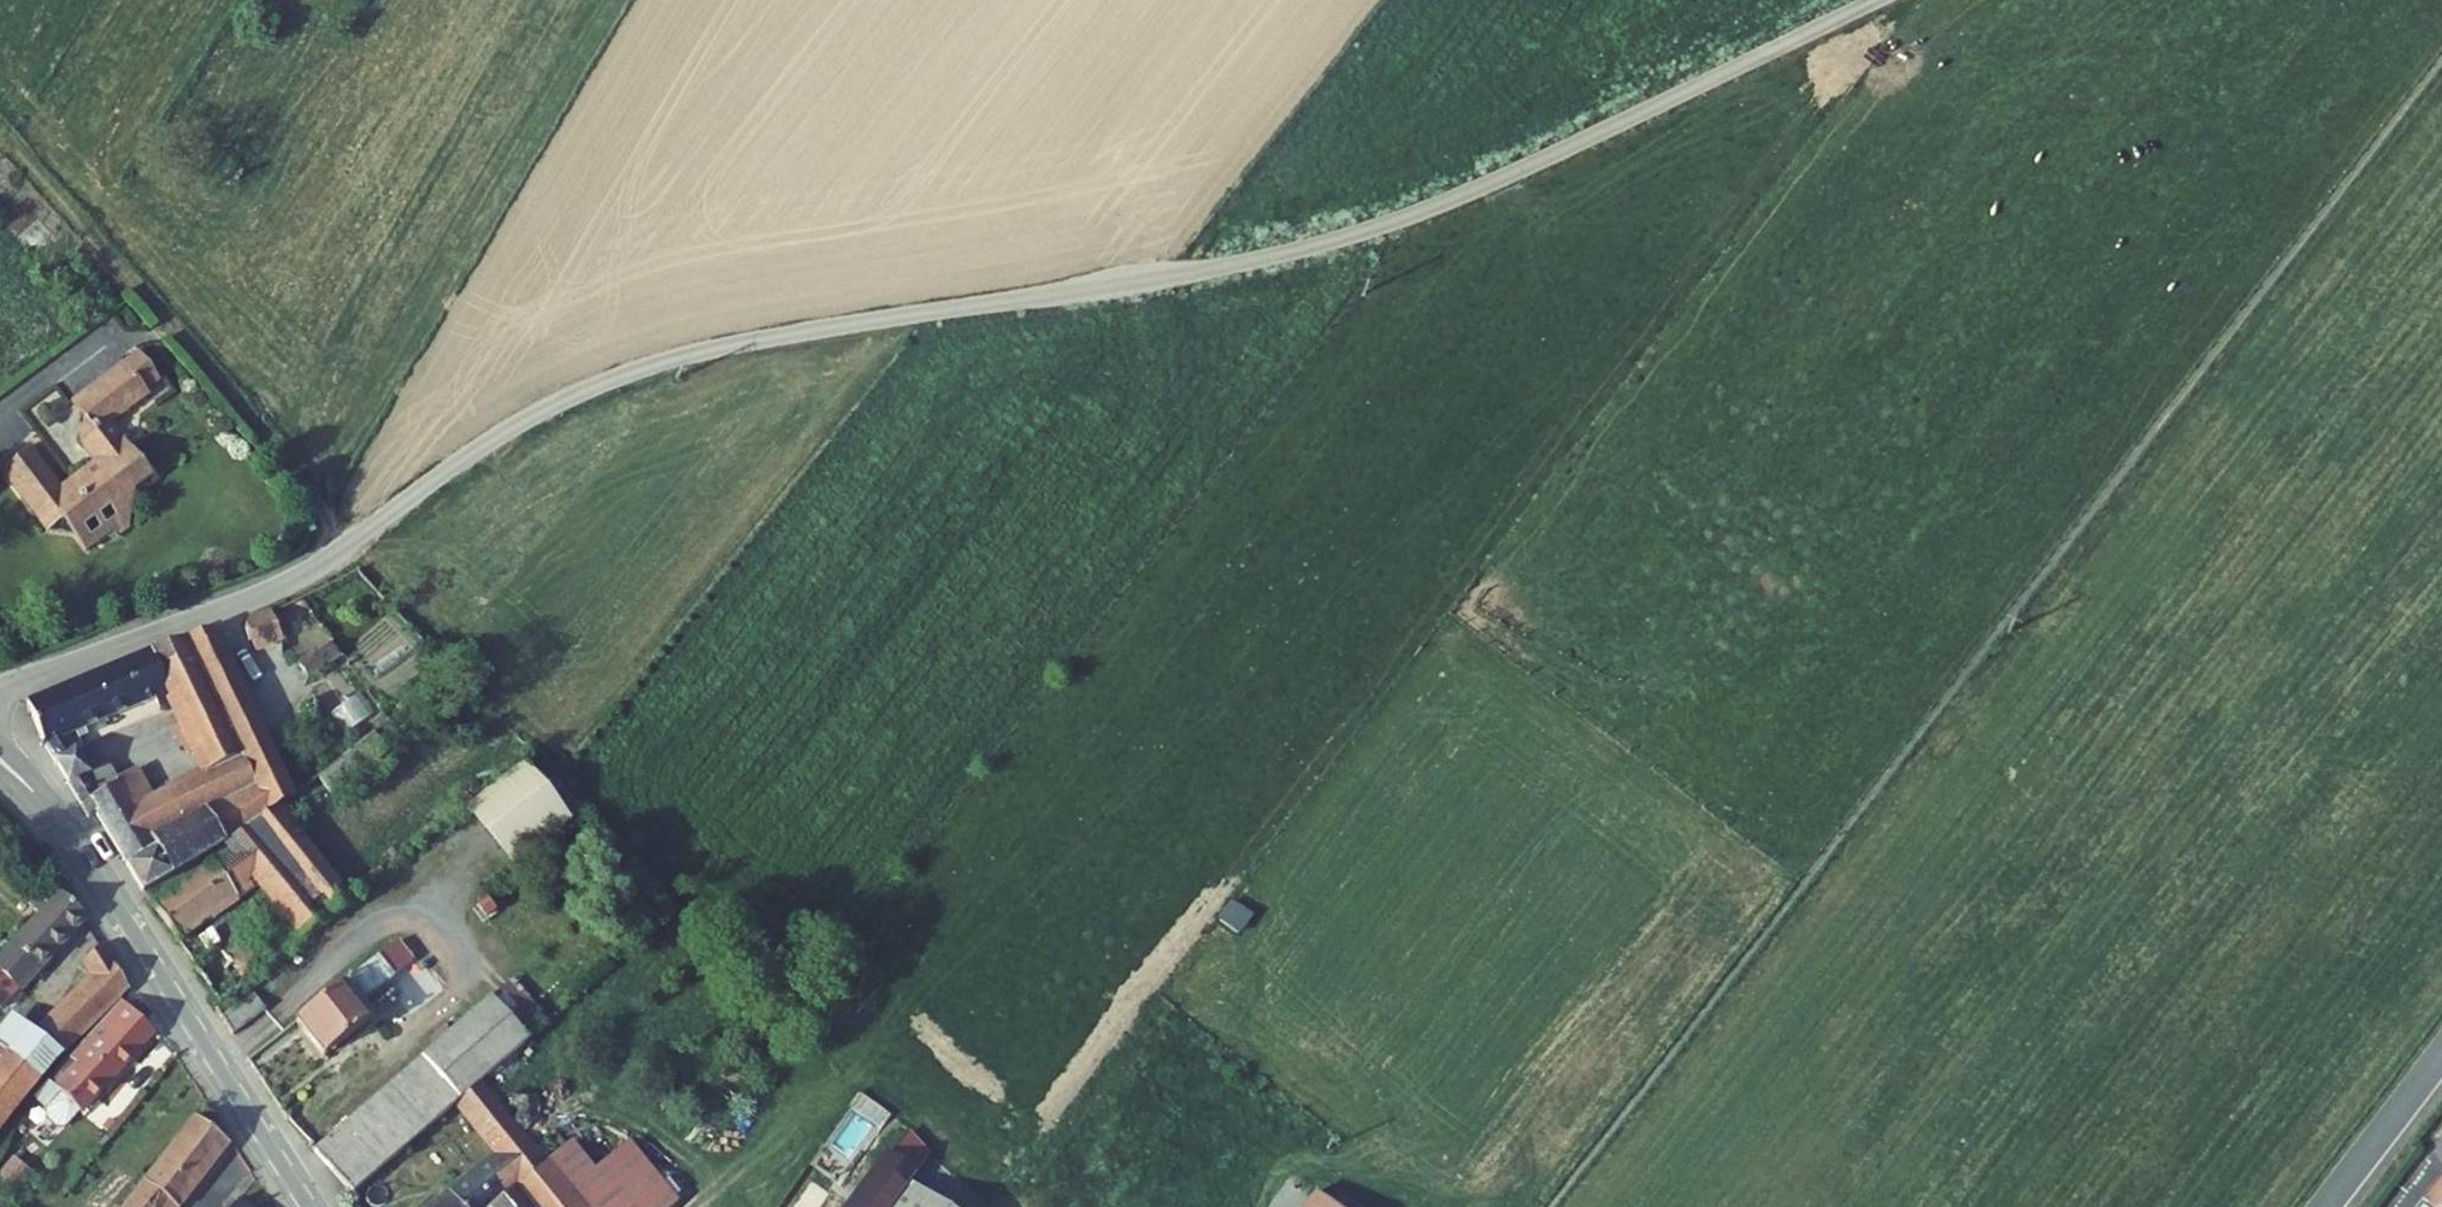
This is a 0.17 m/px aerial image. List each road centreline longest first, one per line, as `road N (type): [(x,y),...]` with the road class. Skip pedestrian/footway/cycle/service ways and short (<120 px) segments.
road 1 (unclassified): [(0,696),(312,571),(505,431),(633,368),(738,342),(1146,280),(1326,242),(1528,166),(1870,0)]
road 2 (tertiary): [(310,1206),(83,852),(0,760)]
road 3 (residential): [(2324,1206),(2441,1053)]

